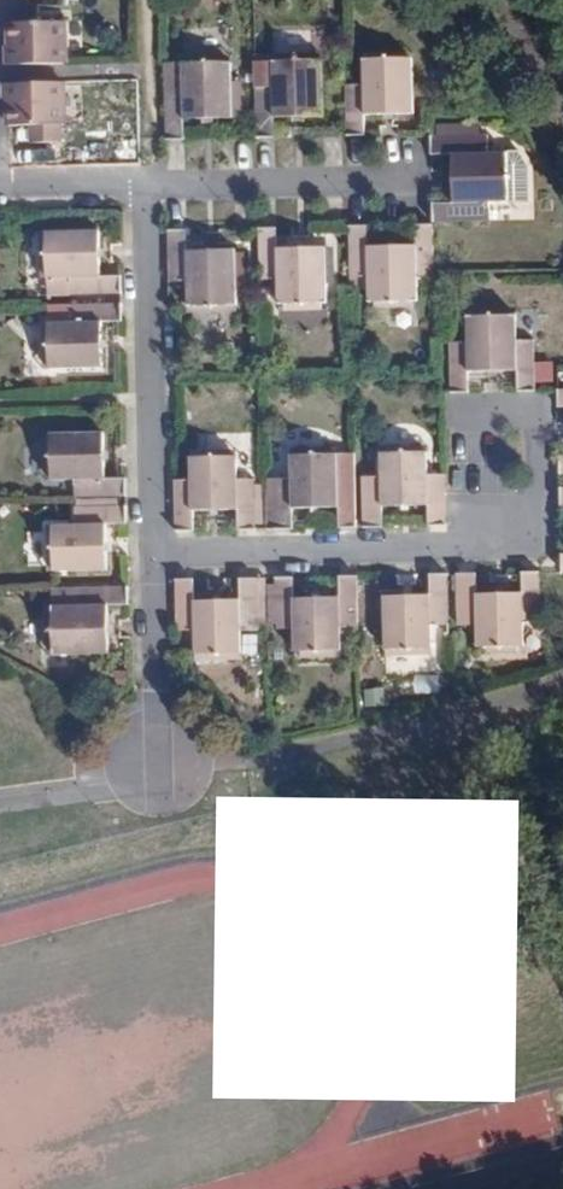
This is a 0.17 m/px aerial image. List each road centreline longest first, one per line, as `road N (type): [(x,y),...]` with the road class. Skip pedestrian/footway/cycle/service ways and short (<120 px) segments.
road 1 (residential): [(157,555),(483,545),(496,526),(496,426)]
road 2 (residential): [(148,182),(157,555)]
road 3 (residential): [(148,182),(407,180)]
road 4 (residential): [(157,555),(164,780)]
road 5 (residential): [(0,185),(148,182)]

